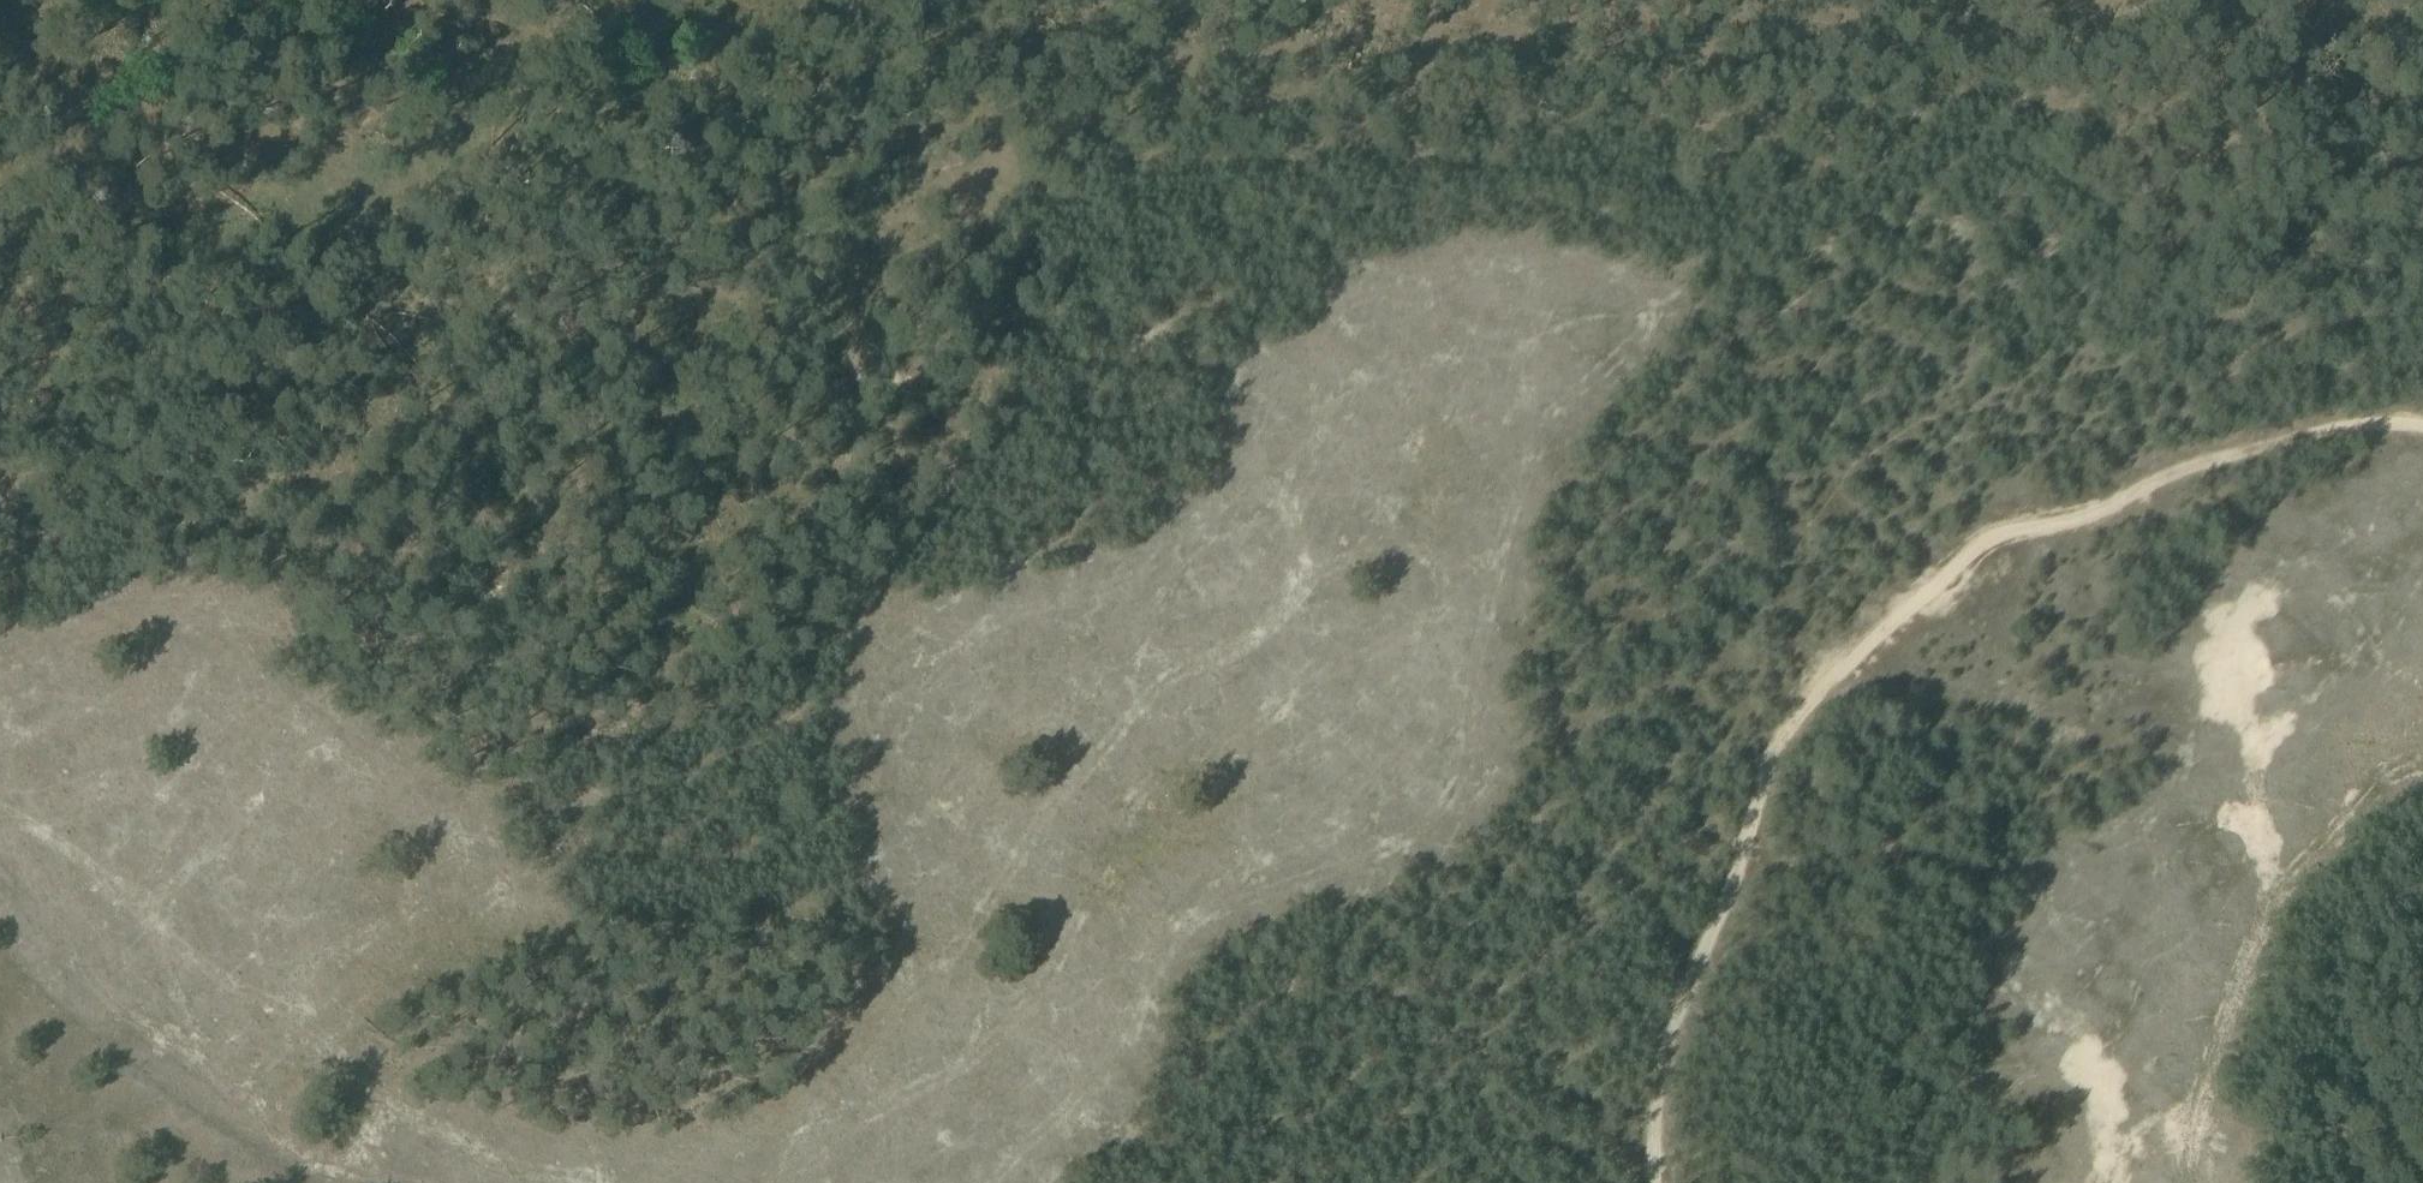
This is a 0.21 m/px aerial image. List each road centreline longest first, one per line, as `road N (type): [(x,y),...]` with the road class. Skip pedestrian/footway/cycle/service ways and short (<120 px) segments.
road 1 (track): [(1657,1182),(1665,1042),(1771,765),(1843,664),(1989,530),(2077,517),(2274,440),(2389,420),(2422,427)]

